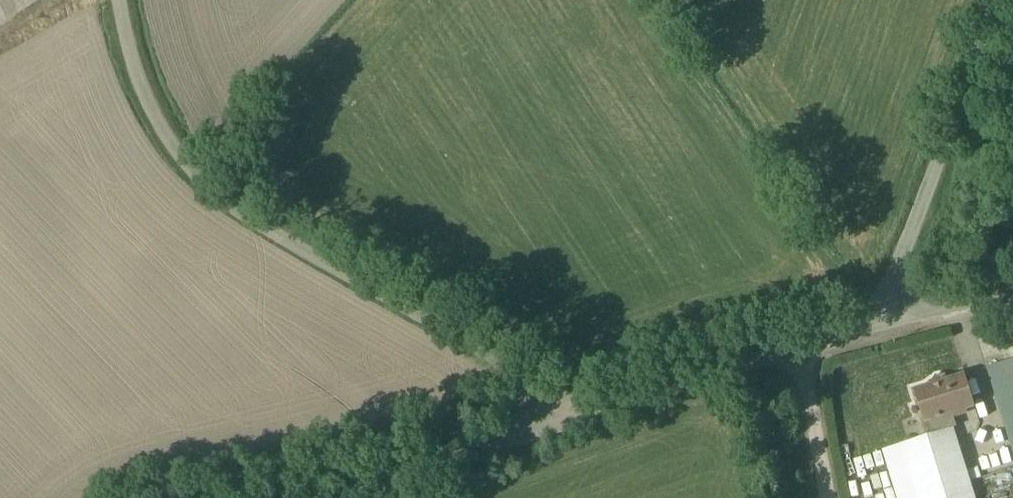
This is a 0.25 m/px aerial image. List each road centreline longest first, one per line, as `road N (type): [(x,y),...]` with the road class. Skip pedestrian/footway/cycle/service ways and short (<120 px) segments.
road 1 (unclassified): [(120,0),(150,109),(190,165),(249,219),(519,379),(562,423)]
road 2 (unclassified): [(1005,0),(875,326)]
road 3 (unclassified): [(875,326),(562,423)]
road 4 (unclassified): [(562,423),(336,497)]
road 5 (track): [(799,349),(828,497)]
road 6 (unclassified): [(875,326),(1012,292)]

